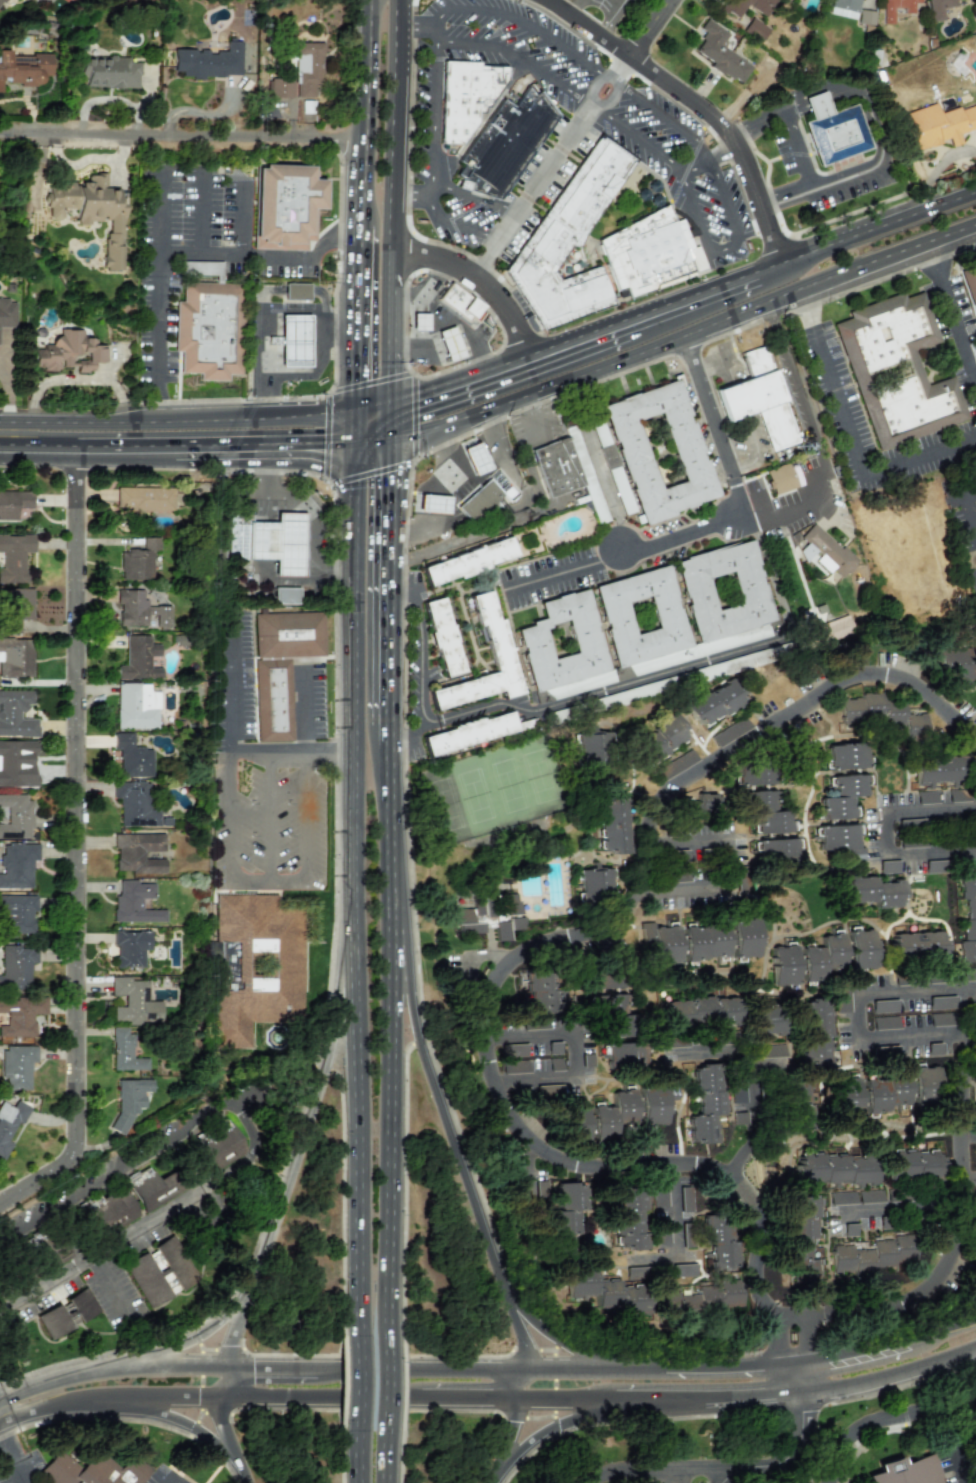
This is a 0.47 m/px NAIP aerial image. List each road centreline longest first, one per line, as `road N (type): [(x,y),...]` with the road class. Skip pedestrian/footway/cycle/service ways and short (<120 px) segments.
road 1 (residential): [(975,1021),(960,1095),(964,1219),(944,1272),(904,1306),(795,1317),(775,1313),(751,1285),(738,1196),(725,1177),(693,1161),(566,1164),(535,1154),(509,1123),(485,1036),(490,997),(512,958),(644,881),(651,813),(666,791),(842,684),(873,675),(915,684),(975,735)]
road 2 (primary): [(355,439),(357,1338)]
road 3 (tertiary): [(9,1409),(45,1386),(143,1364),(531,1361),(769,1379)]
road 4 (tertiary): [(53,1405),(159,1386),(527,1394),(769,1379)]
road 5 (residential): [(83,1154),(82,447)]
road 6 (primary): [(245,1482),(219,1418),(224,1362),(338,1024),(355,889)]
road 7 (primary): [(485,413),(975,219)]
road 8 (primary): [(531,1361),(392,947)]
road 9 (primary): [(381,1340),(392,947)]
road 10 (residential): [(0,130),(366,137)]
road 11 (primary): [(355,439),(325,421),(54,420),(7,432)]
road 12 (residential): [(620,548),(748,515),(684,334)]
road 13 (residential): [(629,50),(734,137),(782,262)]
road 14 (primary): [(625,323),(433,397),(396,434)]
road 15 (primary): [(393,275),(395,26)]
road 16 (primary): [(975,190),(758,271)]
road 17 (tertiary): [(769,1379),(975,1336)]
road 18 (primary): [(361,229),(355,439)]
road 19 (primary): [(53,1405),(165,1415),(237,1462)]
road 20 (residential): [(393,253),(429,254),(476,270),(514,306),(536,358)]
road 21 (primary): [(394,724),(395,533)]
road 22 (primary): [(503,1464),(565,1421),(670,1388)]
road 23 (primary): [(174,448),(318,450),(355,439)]
road 24 (primary): [(392,927),(394,747)]
road 25 (residential): [(975,1394),(878,1426),(852,1444),(833,1482)]
road 26 (primary): [(636,1367),(562,1340),(507,1289)]
road 27 (primary): [(758,271),(625,323)]
road 28 (primary): [(370,0),(366,137)]
road 29 (primary): [(248,1293),(200,1334),(143,1364)]
road 30 (primary): [(496,1482),(531,1361)]
road 31 (residential): [(844,1213),(965,1204)]

